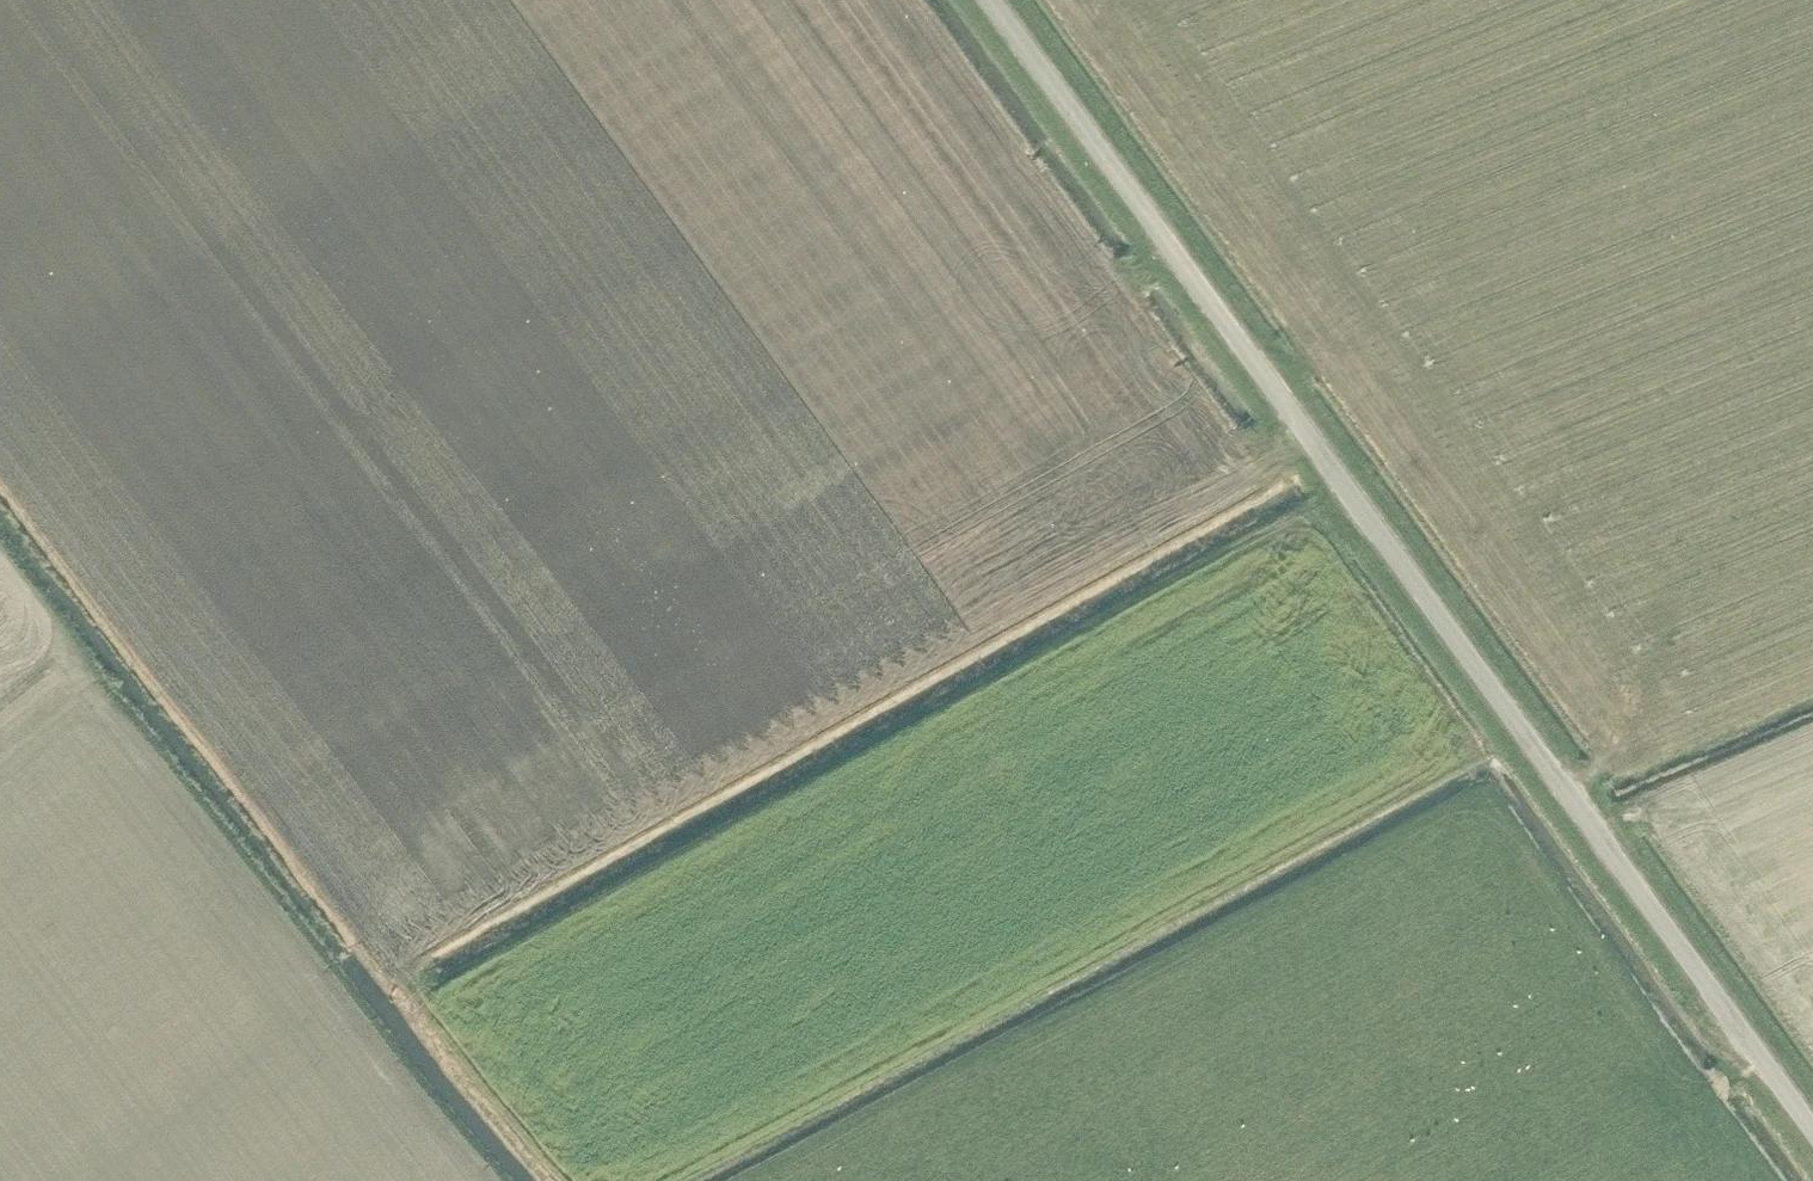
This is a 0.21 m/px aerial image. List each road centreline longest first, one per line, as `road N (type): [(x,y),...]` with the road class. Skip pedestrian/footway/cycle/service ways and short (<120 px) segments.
road 1 (tertiary): [(1812,1130),(991,0)]

